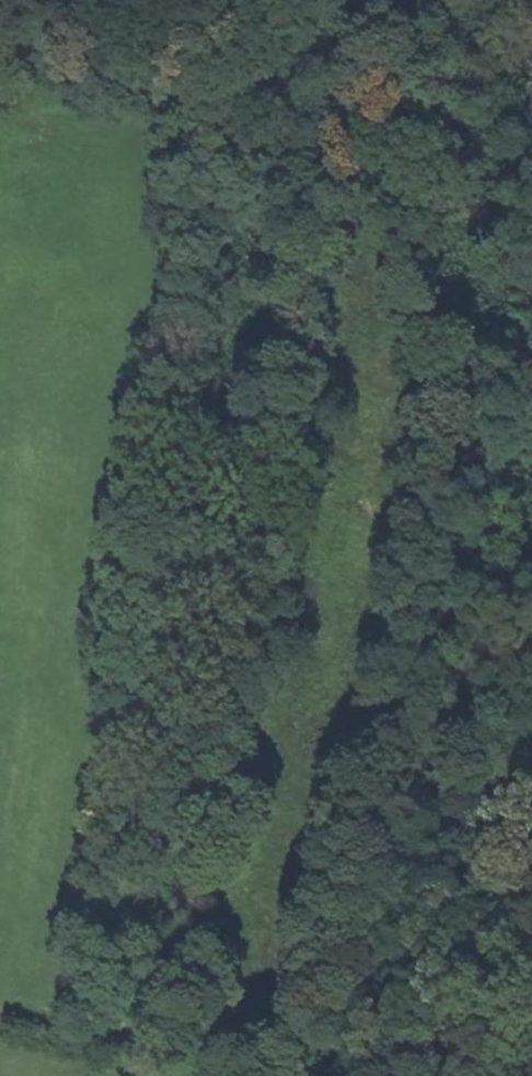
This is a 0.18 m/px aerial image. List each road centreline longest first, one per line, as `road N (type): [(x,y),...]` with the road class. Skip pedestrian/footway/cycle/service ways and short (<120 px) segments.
road 1 (secondary): [(531,869),(455,1075)]

